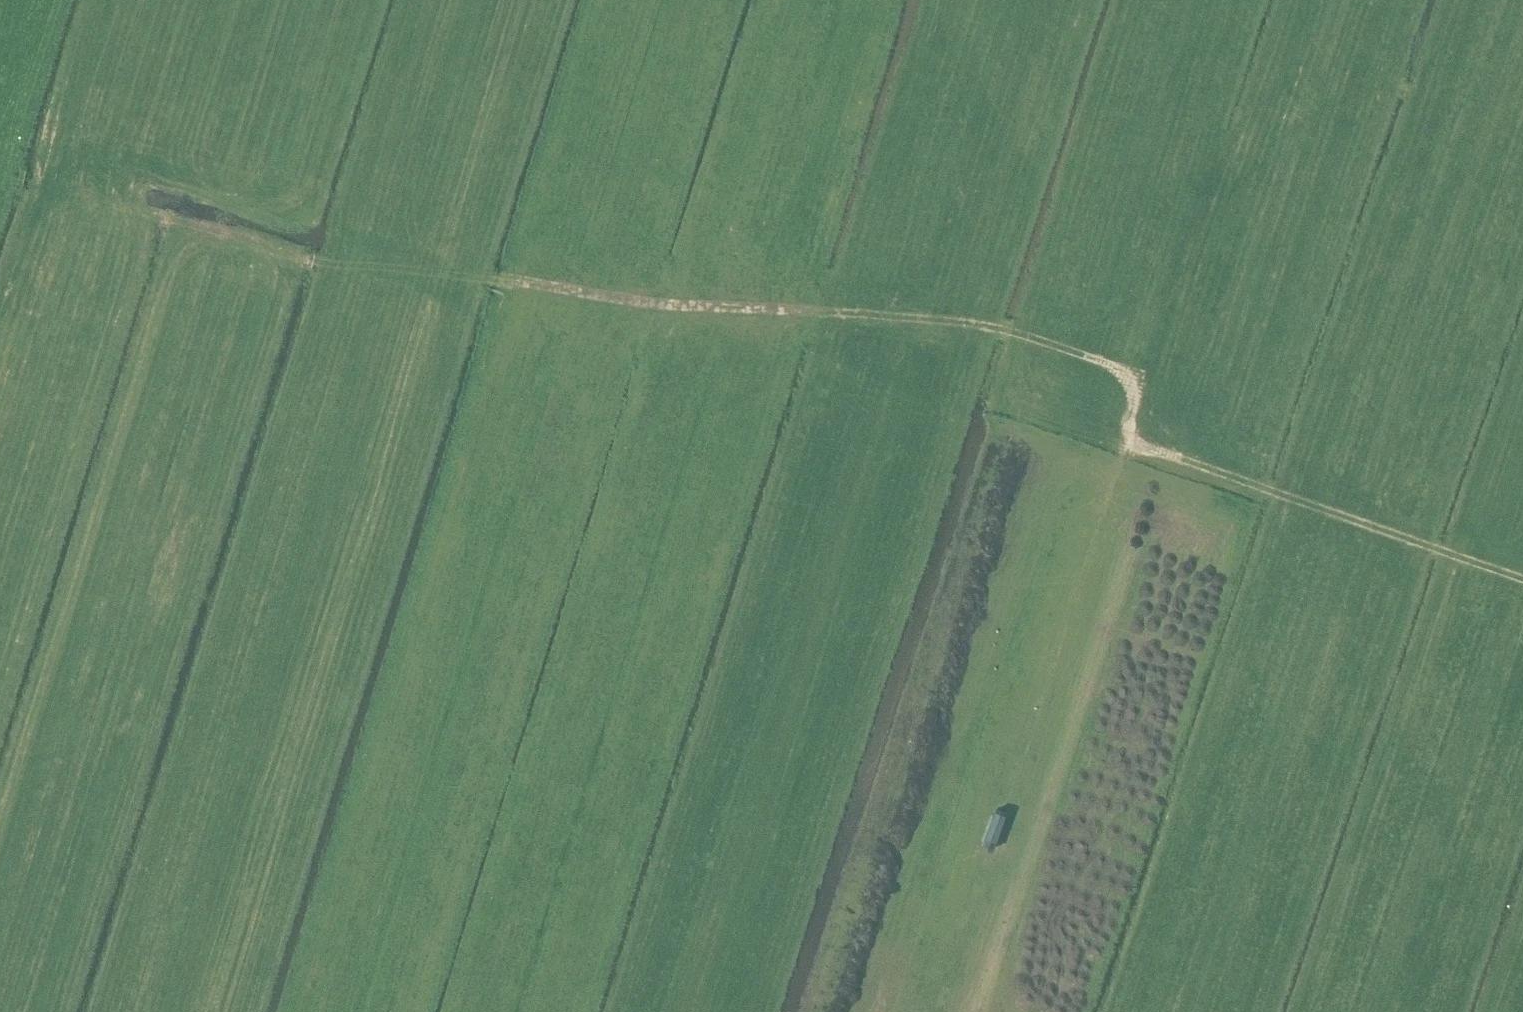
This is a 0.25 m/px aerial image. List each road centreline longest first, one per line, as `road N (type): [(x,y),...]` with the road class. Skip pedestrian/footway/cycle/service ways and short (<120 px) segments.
road 1 (track): [(1522,579),(1126,444),(1131,396),(1120,373),(993,328),(644,299),(308,258),(0,170)]
road 2 (track): [(936,1011),(1126,444)]

